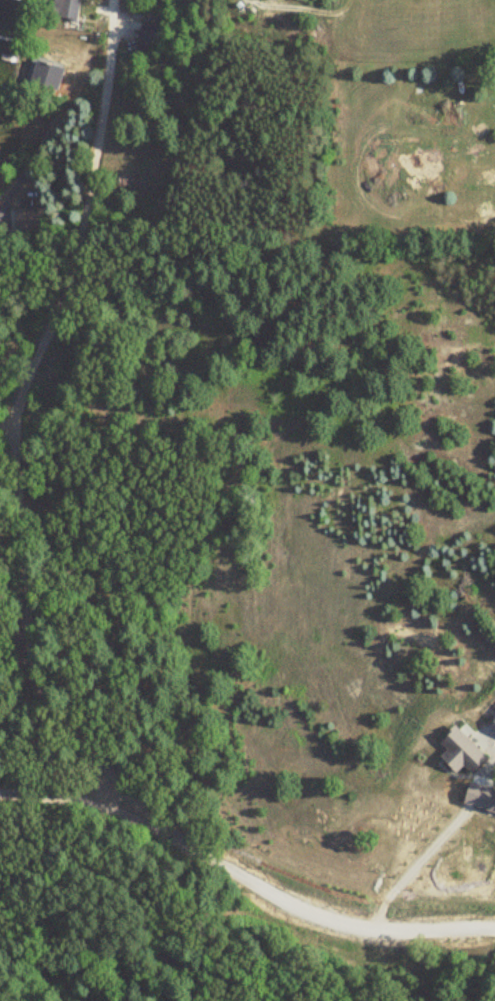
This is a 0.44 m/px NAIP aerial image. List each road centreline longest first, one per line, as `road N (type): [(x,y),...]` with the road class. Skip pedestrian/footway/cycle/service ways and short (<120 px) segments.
road 1 (residential): [(148,823),(35,676),(13,435),(73,273),(113,0)]
road 2 (residential): [(494,926),(376,934),(335,925),(148,823),(64,799),(0,794)]

